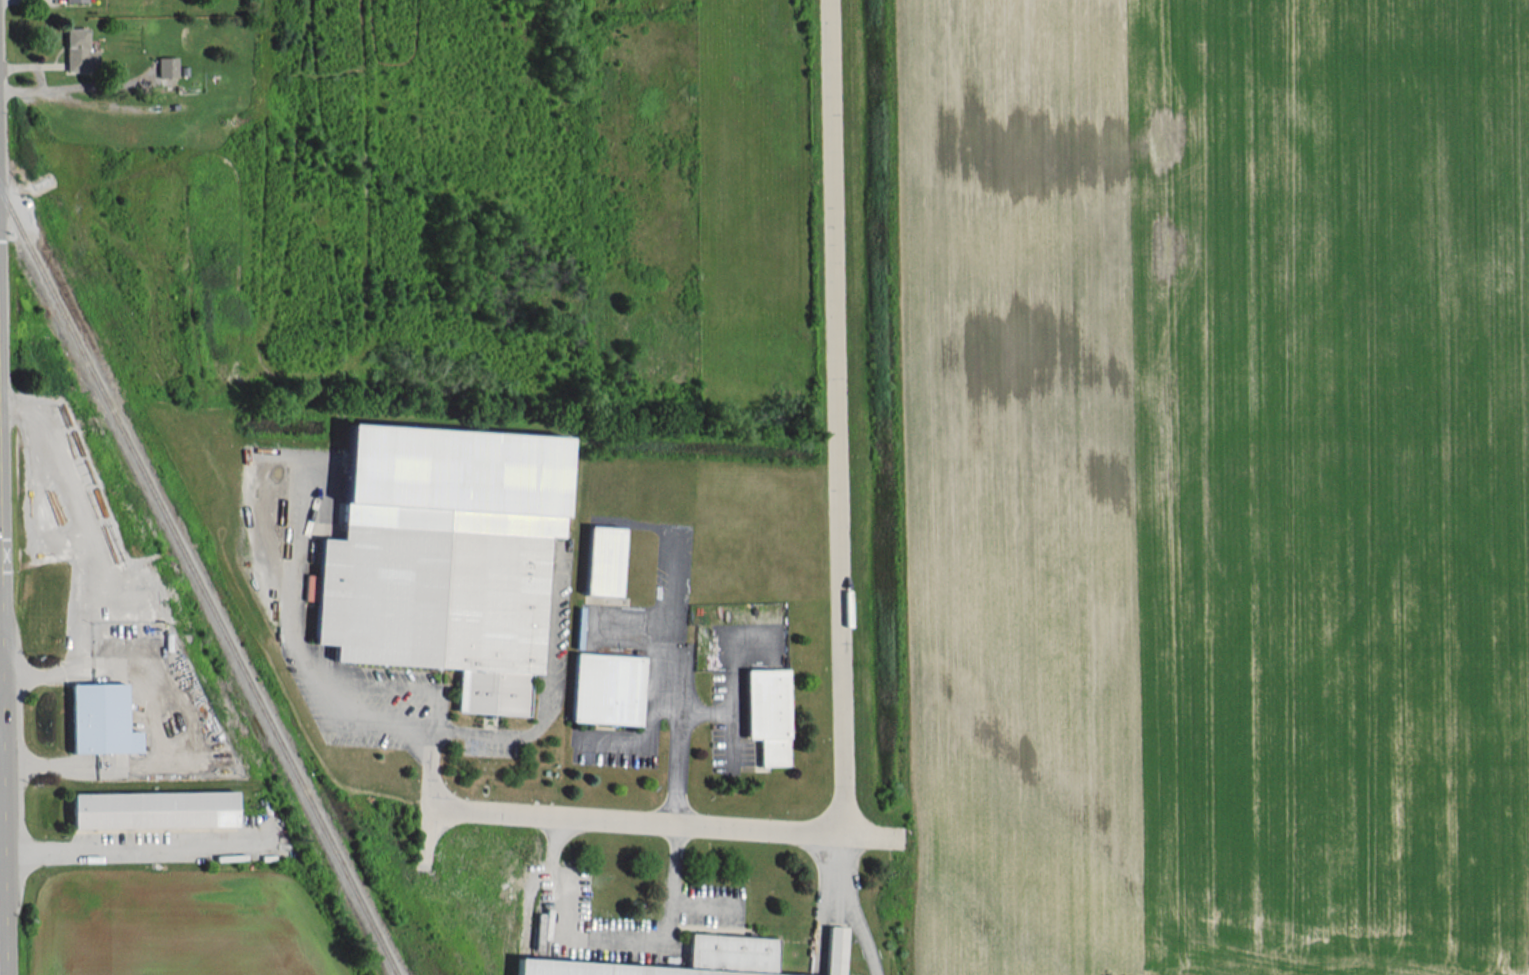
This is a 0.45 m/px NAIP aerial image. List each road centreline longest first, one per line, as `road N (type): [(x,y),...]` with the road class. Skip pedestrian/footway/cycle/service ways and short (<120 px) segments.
road 1 (residential): [(835,0),(845,834)]
road 2 (residential): [(452,810),(845,834)]
road 3 (residential): [(0,586),(10,974)]

